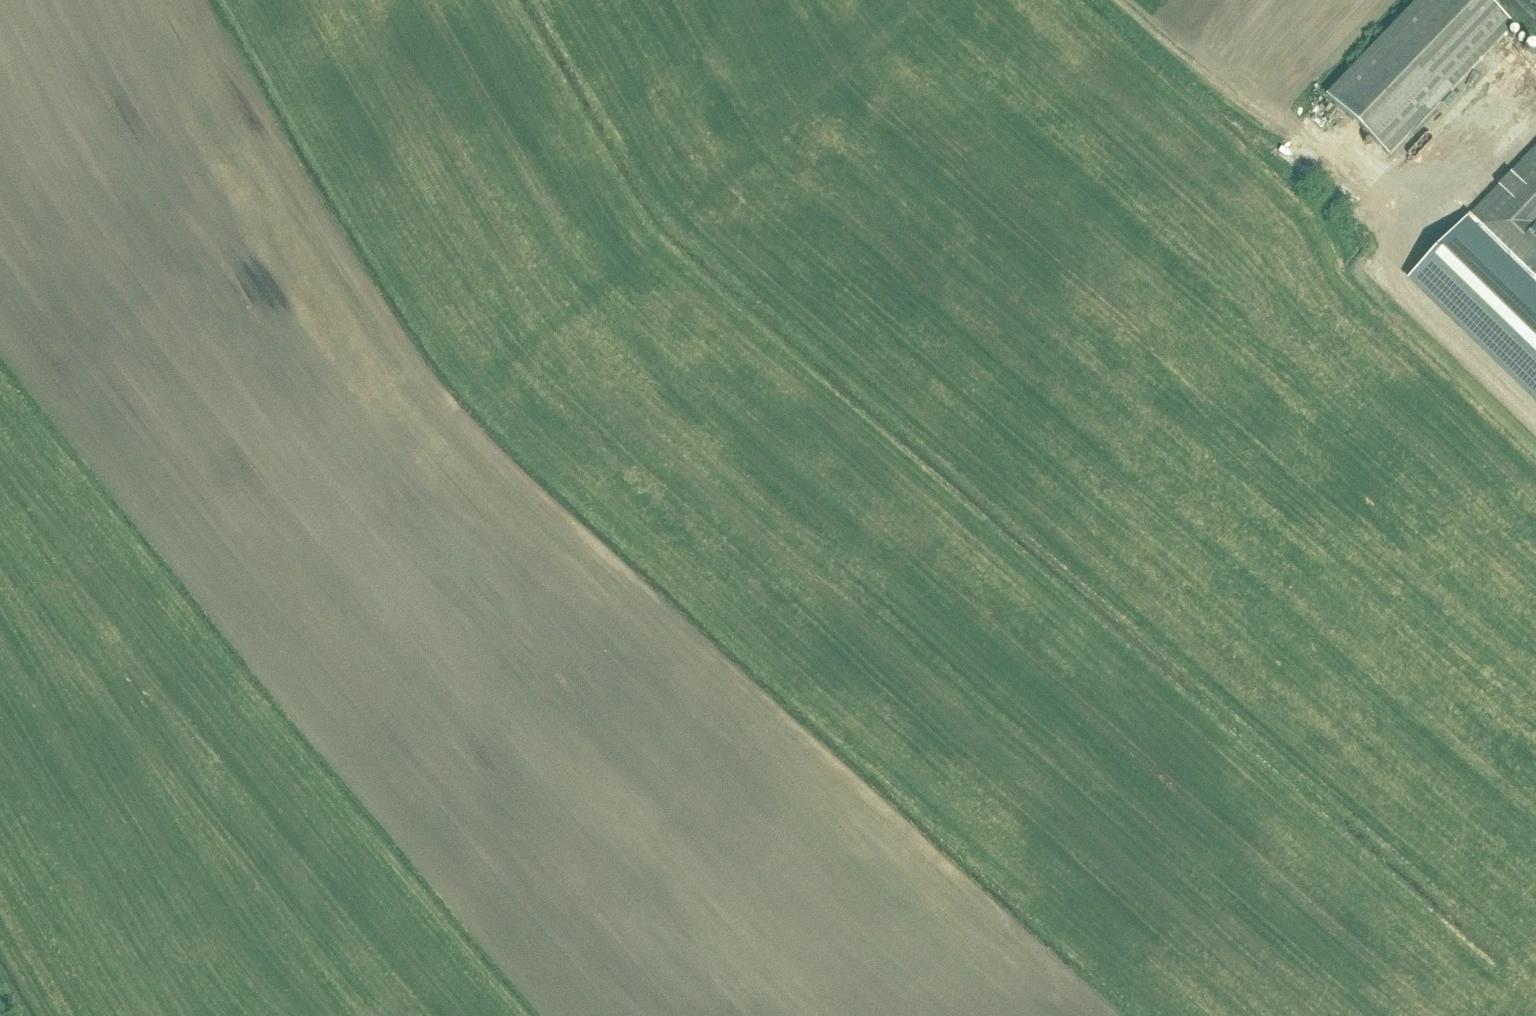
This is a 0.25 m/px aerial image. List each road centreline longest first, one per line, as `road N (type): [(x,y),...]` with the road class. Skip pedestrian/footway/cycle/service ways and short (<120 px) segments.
road 1 (track): [(1352,171),(1180,60),(1114,0)]

